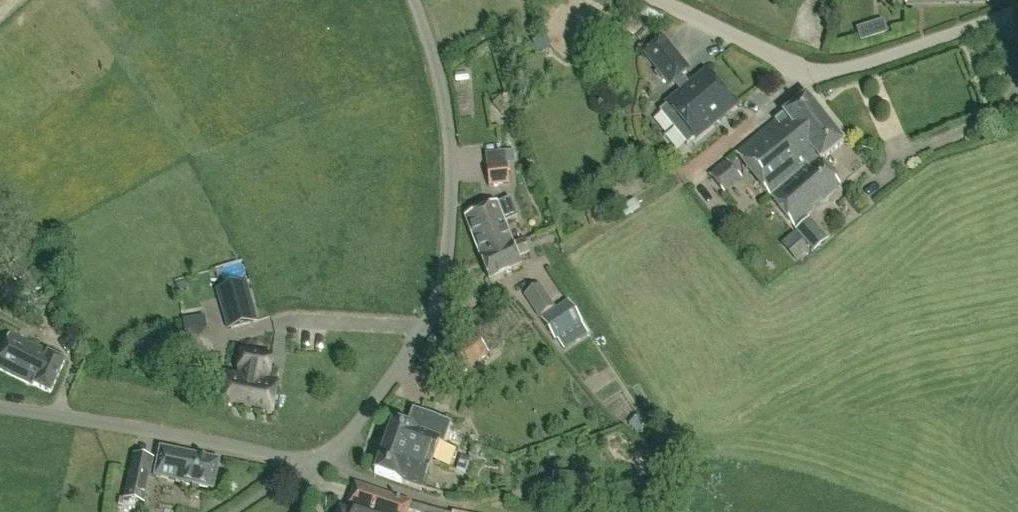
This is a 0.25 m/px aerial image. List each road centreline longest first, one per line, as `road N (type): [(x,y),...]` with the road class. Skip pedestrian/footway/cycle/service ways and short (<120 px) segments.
road 1 (unclassified): [(0,408),(295,461),(340,446),(431,318),(450,238),(450,128),(414,0)]
road 2 (unclassified): [(1017,9),(819,72),(658,0)]

